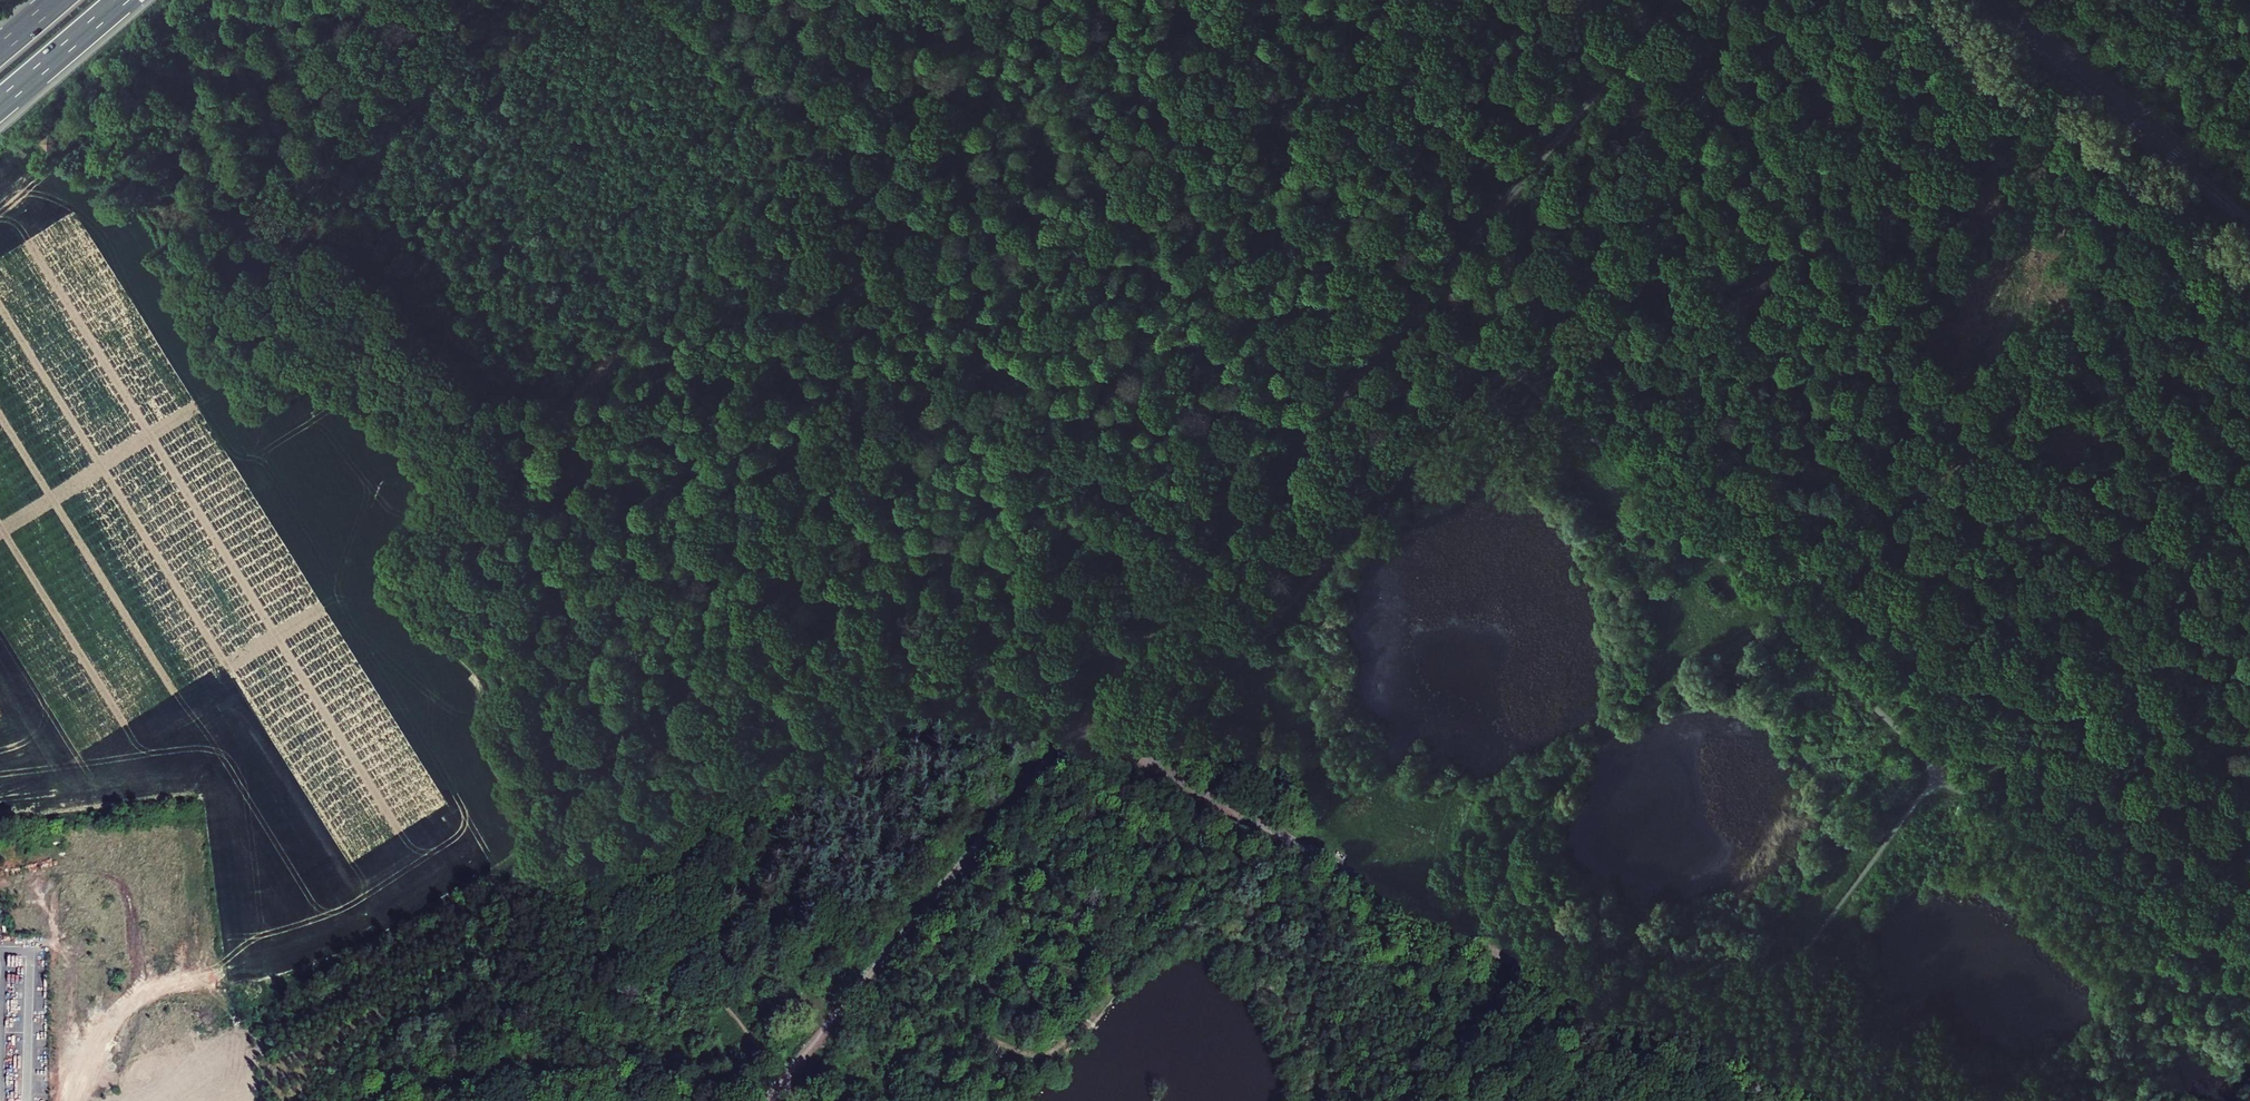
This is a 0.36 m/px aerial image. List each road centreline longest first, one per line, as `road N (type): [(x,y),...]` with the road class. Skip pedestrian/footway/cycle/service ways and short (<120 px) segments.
road 1 (track): [(1092,734),(1726,0)]
road 2 (track): [(783,1088),(1092,734)]
road 3 (tertiary): [(2249,223),(1977,0)]
road 4 (track): [(1687,520),(1688,564),(1674,596),(1681,630),(1701,666),(1702,693)]
road 5 (motorway): [(0,102),(121,0)]

